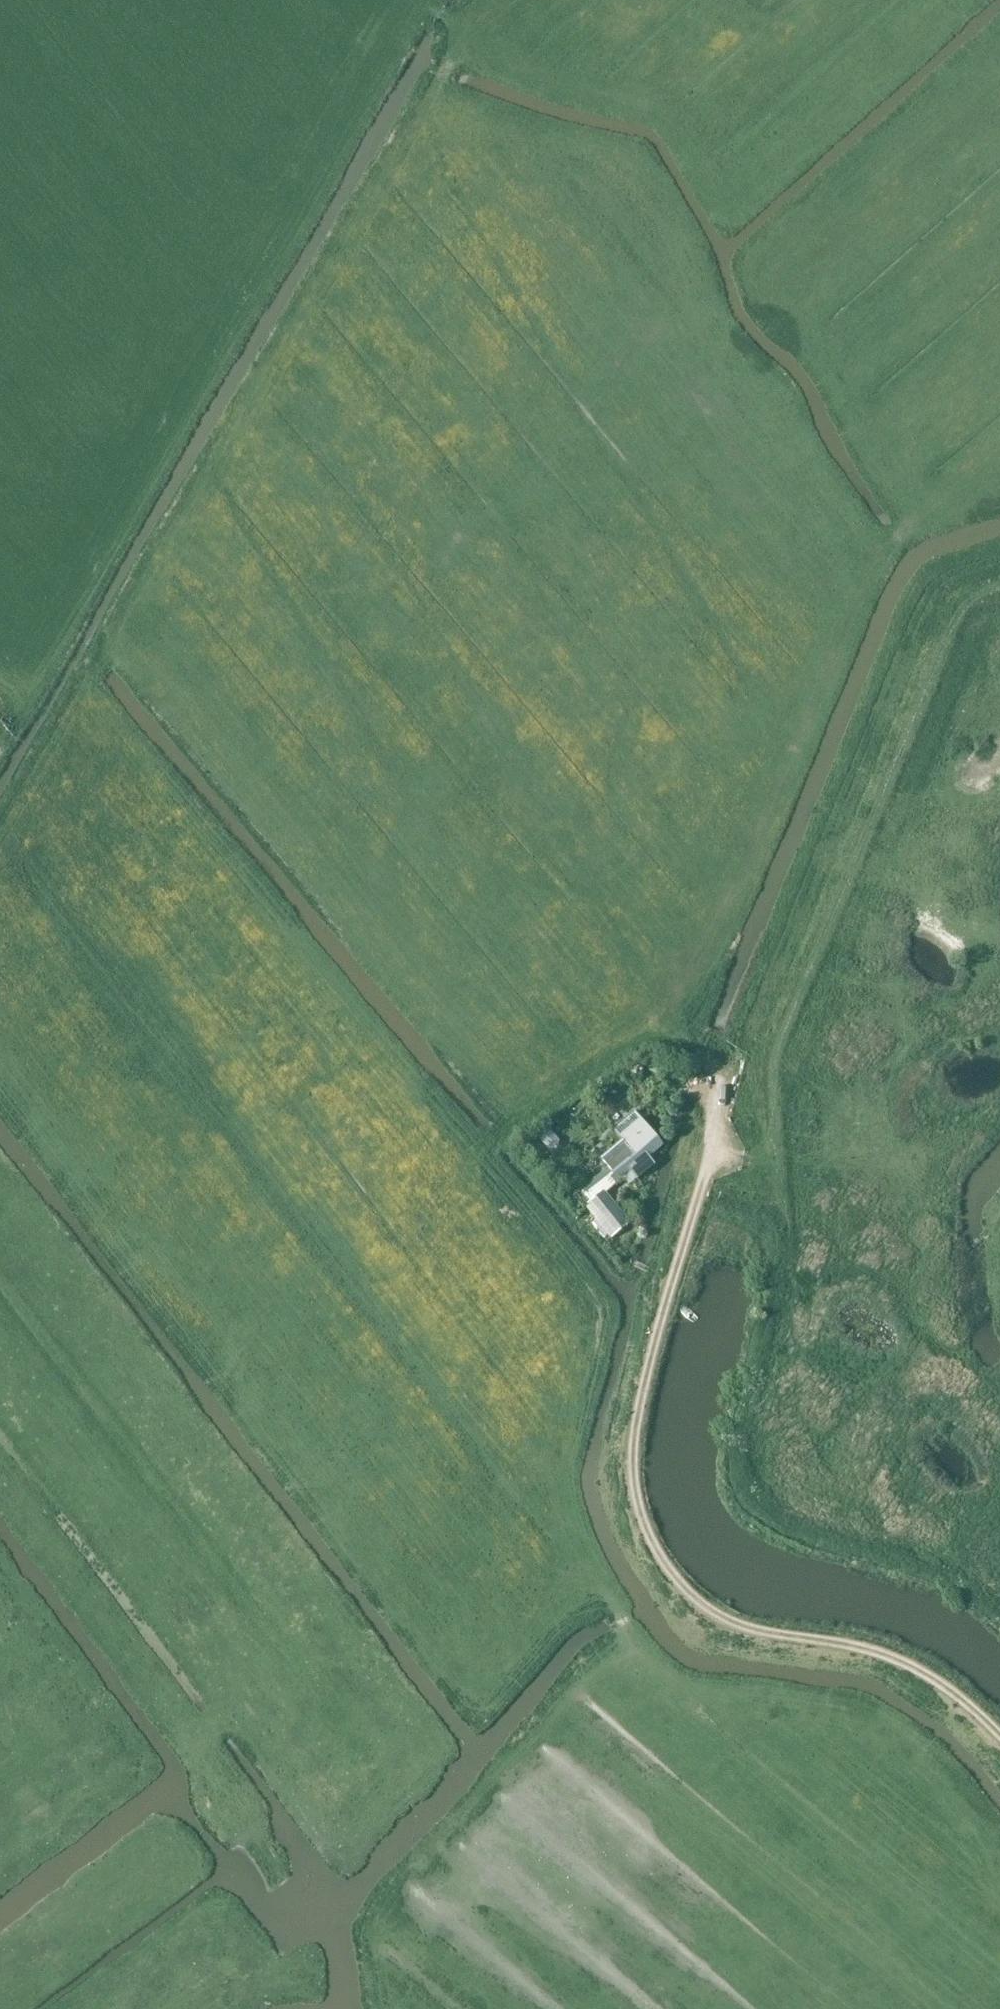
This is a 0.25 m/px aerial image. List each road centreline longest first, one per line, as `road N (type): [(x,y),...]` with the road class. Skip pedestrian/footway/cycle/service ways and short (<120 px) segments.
road 1 (track): [(999,1734),(950,1690),(889,1655),(723,1617),(662,1561),(638,1509),(633,1461),(659,1329),(700,1192)]
road 2 (track): [(700,1192),(715,1105),(680,1077)]

